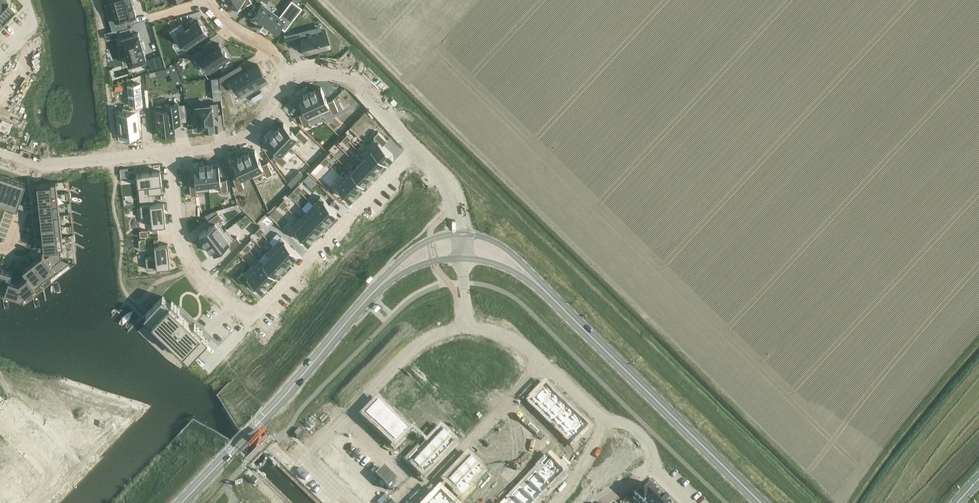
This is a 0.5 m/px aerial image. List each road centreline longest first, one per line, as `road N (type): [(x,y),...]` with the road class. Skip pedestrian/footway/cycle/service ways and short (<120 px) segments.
road 1 (residential): [(419,149),(253,316),(194,258),(174,153)]
road 2 (secondary): [(761,502),(531,278)]
road 3 (secondary): [(387,279),(181,502)]
road 4 (residential): [(423,490),(345,418),(416,346),(468,326)]
road 5 (residential): [(0,151),(53,166),(174,153)]
road 6 (residential): [(423,490),(542,365)]
road 7 (residential): [(294,79),(320,68),(357,80),(419,149)]
road 8 (residential): [(174,153),(239,139),(294,79)]
road 9 (residential): [(0,416),(65,479),(40,502)]

